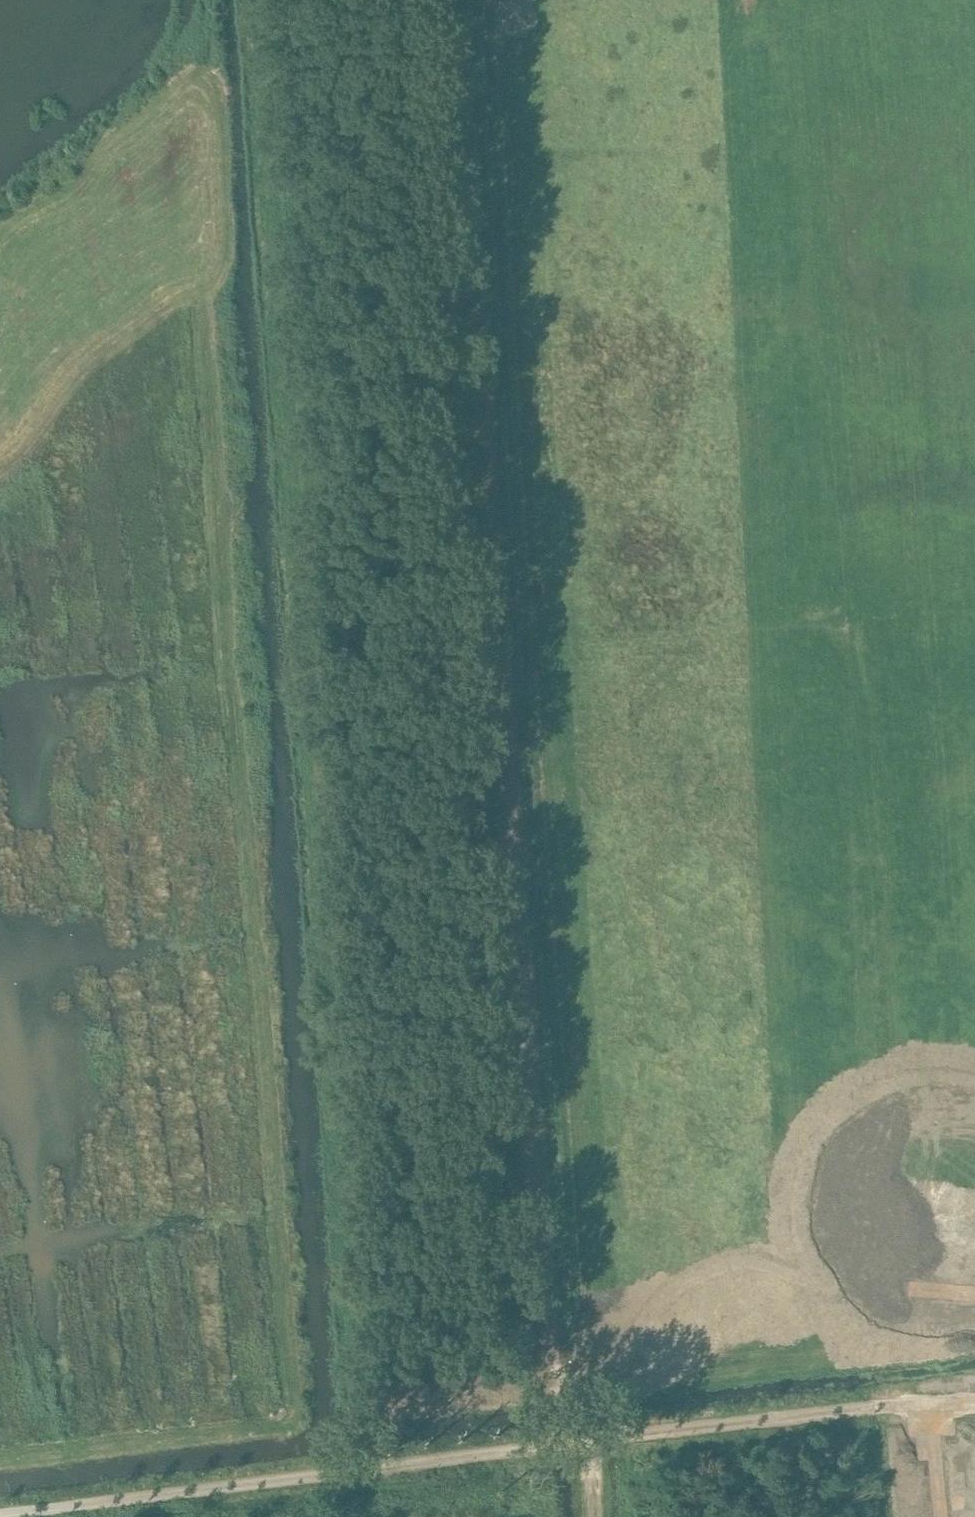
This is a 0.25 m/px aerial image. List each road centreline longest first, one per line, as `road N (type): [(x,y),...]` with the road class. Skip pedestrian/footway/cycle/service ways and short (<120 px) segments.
road 1 (unclassified): [(34,1516),(877,1405)]

